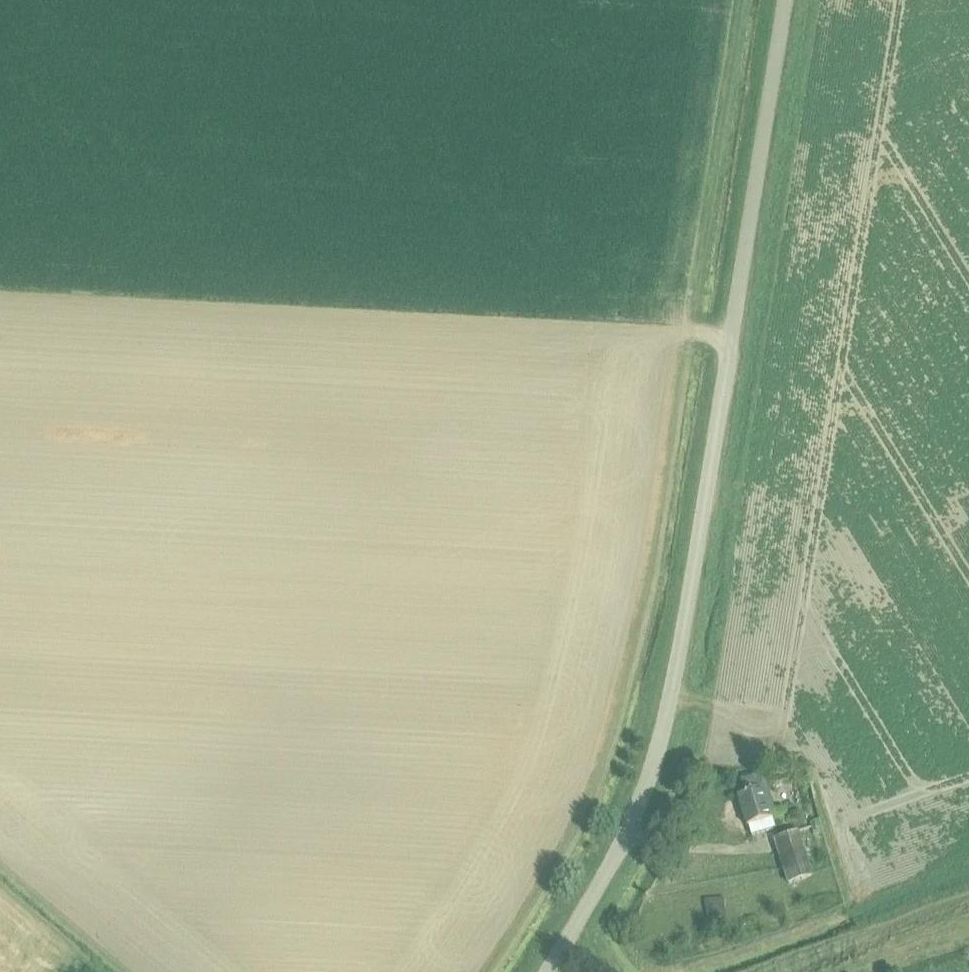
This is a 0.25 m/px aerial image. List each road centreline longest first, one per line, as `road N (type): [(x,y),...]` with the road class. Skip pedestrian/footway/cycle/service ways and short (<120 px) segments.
road 1 (unclassified): [(548,971),(620,847),(659,747),(785,0)]

